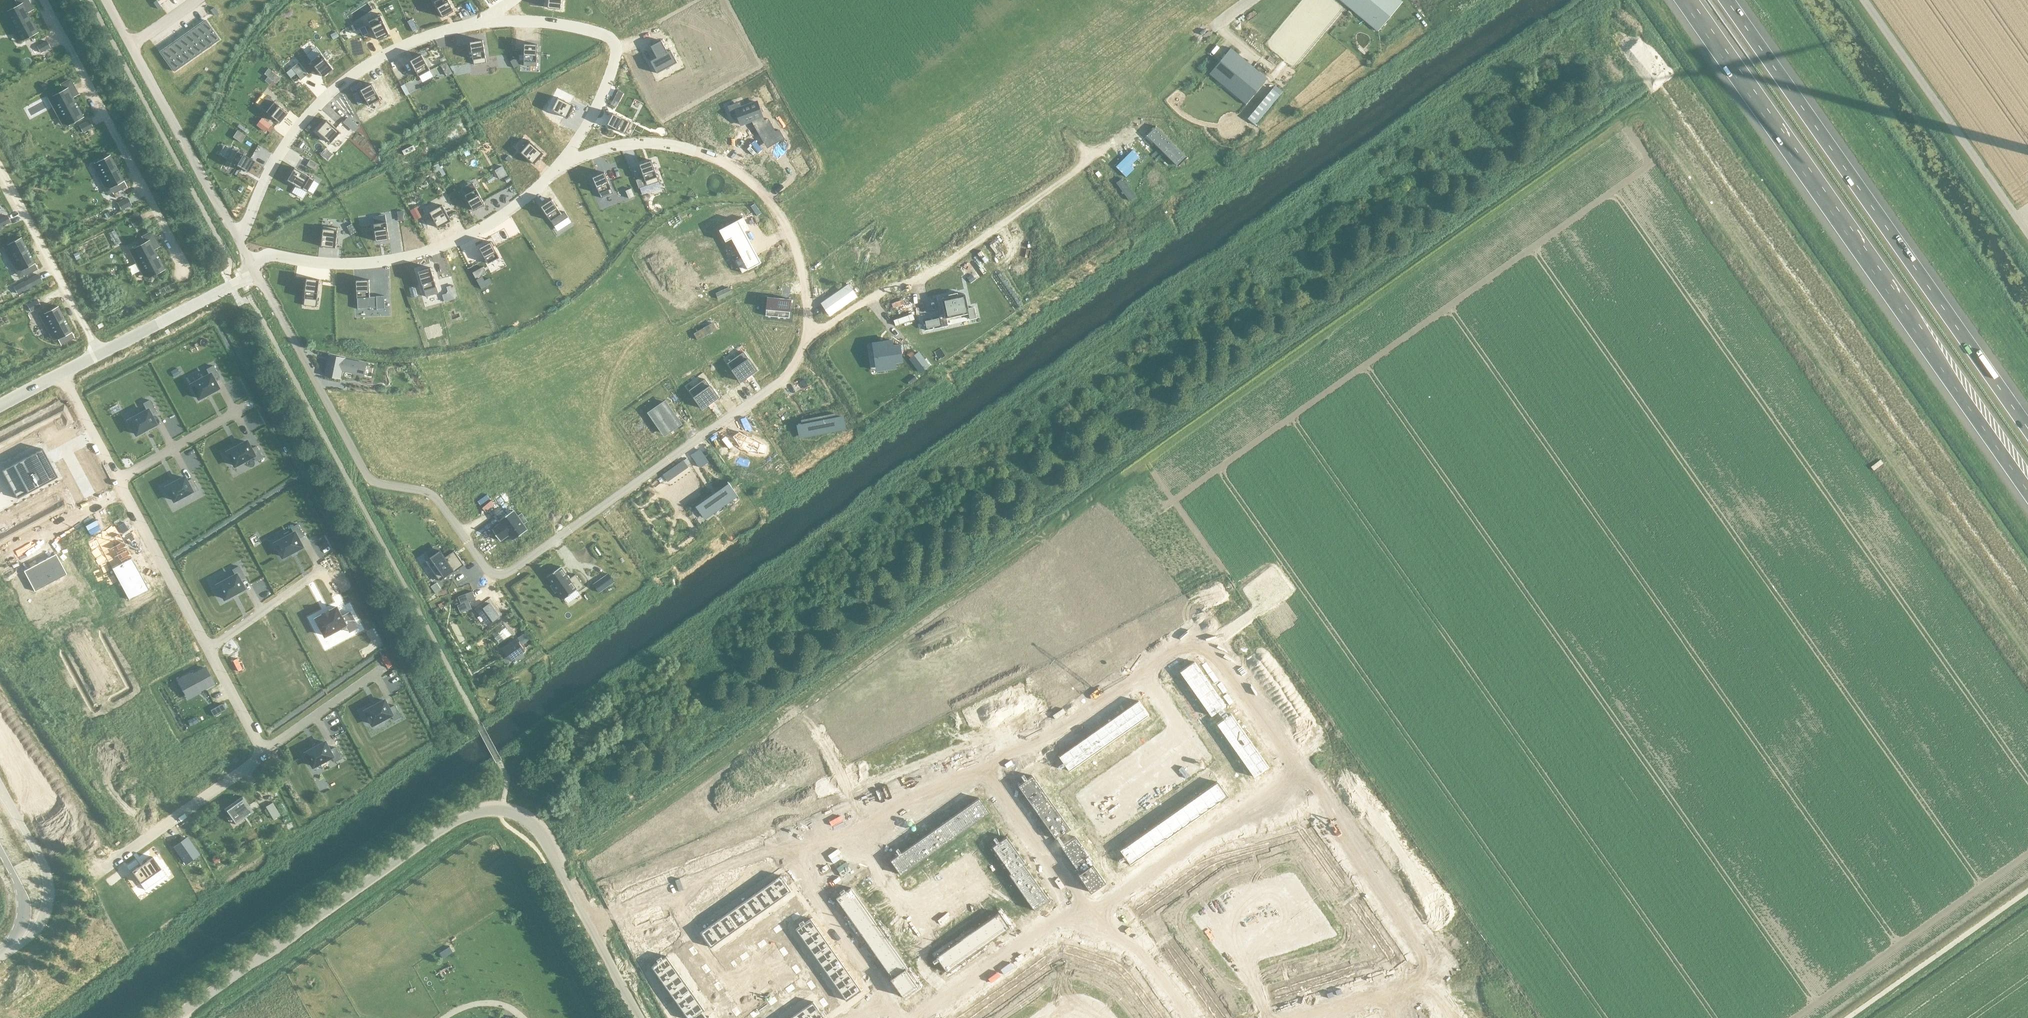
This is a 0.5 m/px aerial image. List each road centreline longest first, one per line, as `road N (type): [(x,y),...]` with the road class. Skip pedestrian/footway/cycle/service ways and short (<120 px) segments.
road 1 (residential): [(590,922),(1016,750),(1201,623),(1446,964)]
road 2 (residential): [(807,338),(786,377),(500,576),(431,494),(366,474),(258,276)]
road 3 (residential): [(1446,964),(1480,930),(1506,869),(1551,804),(1964,504)]
road 4 (unclassified): [(1964,504),(1656,62),(1594,30),(1569,0)]
road 5 (motorway): [(1687,0),(2027,483)]
road 6 (tertiary): [(590,922),(527,819),(485,810),(460,818),(175,1017)]
road 7 (motorway): [(2027,425),(1727,0)]
road 8 (residential): [(486,20),(402,47),(352,76),(308,116),(237,238)]
road 9 (residential): [(250,260),(271,255),(334,265),(442,247),(499,219),(558,171)]
road 10 (residential): [(1088,161),(928,277),(879,292),(807,338)]
road 11 (residential): [(187,269),(43,0)]
road 12 (residential): [(558,171),(595,111),(618,49),(586,29),(486,20)]
road 13 (residential): [(807,338),(801,269),(778,212),(754,183),(698,150)]
road 14 (residential): [(1088,161),(1201,41),(1253,0)]
road 15 (track): [(2027,888),(1845,1017)]
road 16 (residential): [(237,238),(130,45)]
road 17 (residential): [(0,168),(99,354)]
road 18 (residential): [(100,875),(260,753)]
road 19 (residential): [(207,651),(120,484)]
road 20 (residential): [(99,354),(258,276)]
road 21 (tertiary): [(18,941),(41,913),(46,891),(43,865),(0,786)]
road 22 (residential): [(1446,964),(1310,1017)]
road 23 (residential): [(558,171),(632,143),(698,150)]
road 24 (residential): [(2,558),(120,484)]
road 25 (residential): [(318,573),(207,651)]
road 26 (residential): [(230,413),(117,479)]
road 27 (residential): [(260,753),(364,683)]

